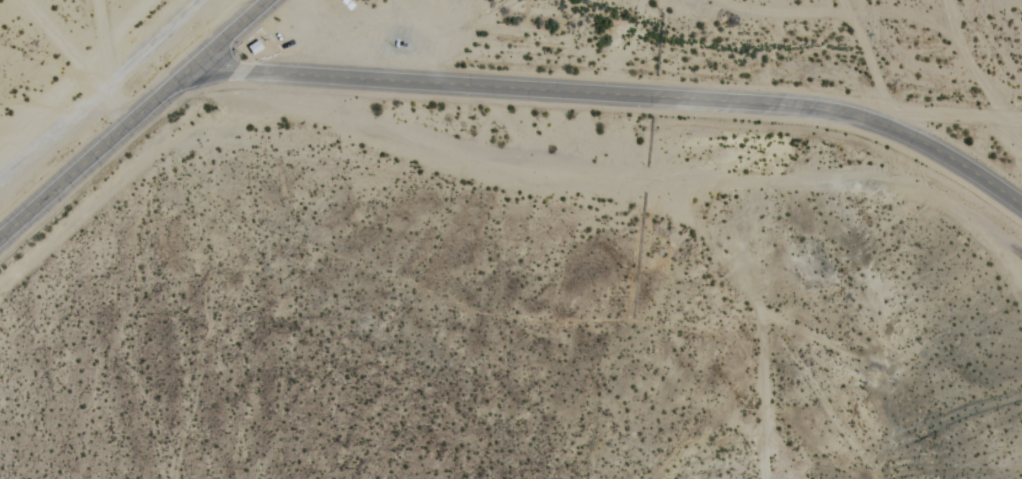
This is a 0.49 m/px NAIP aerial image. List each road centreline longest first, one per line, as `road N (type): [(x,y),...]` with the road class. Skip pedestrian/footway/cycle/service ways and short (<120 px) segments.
road 1 (residential): [(1021,121),(192,67)]
road 2 (residential): [(267,0),(0,237)]
road 3 (residential): [(833,109),(980,176),(1021,207)]

